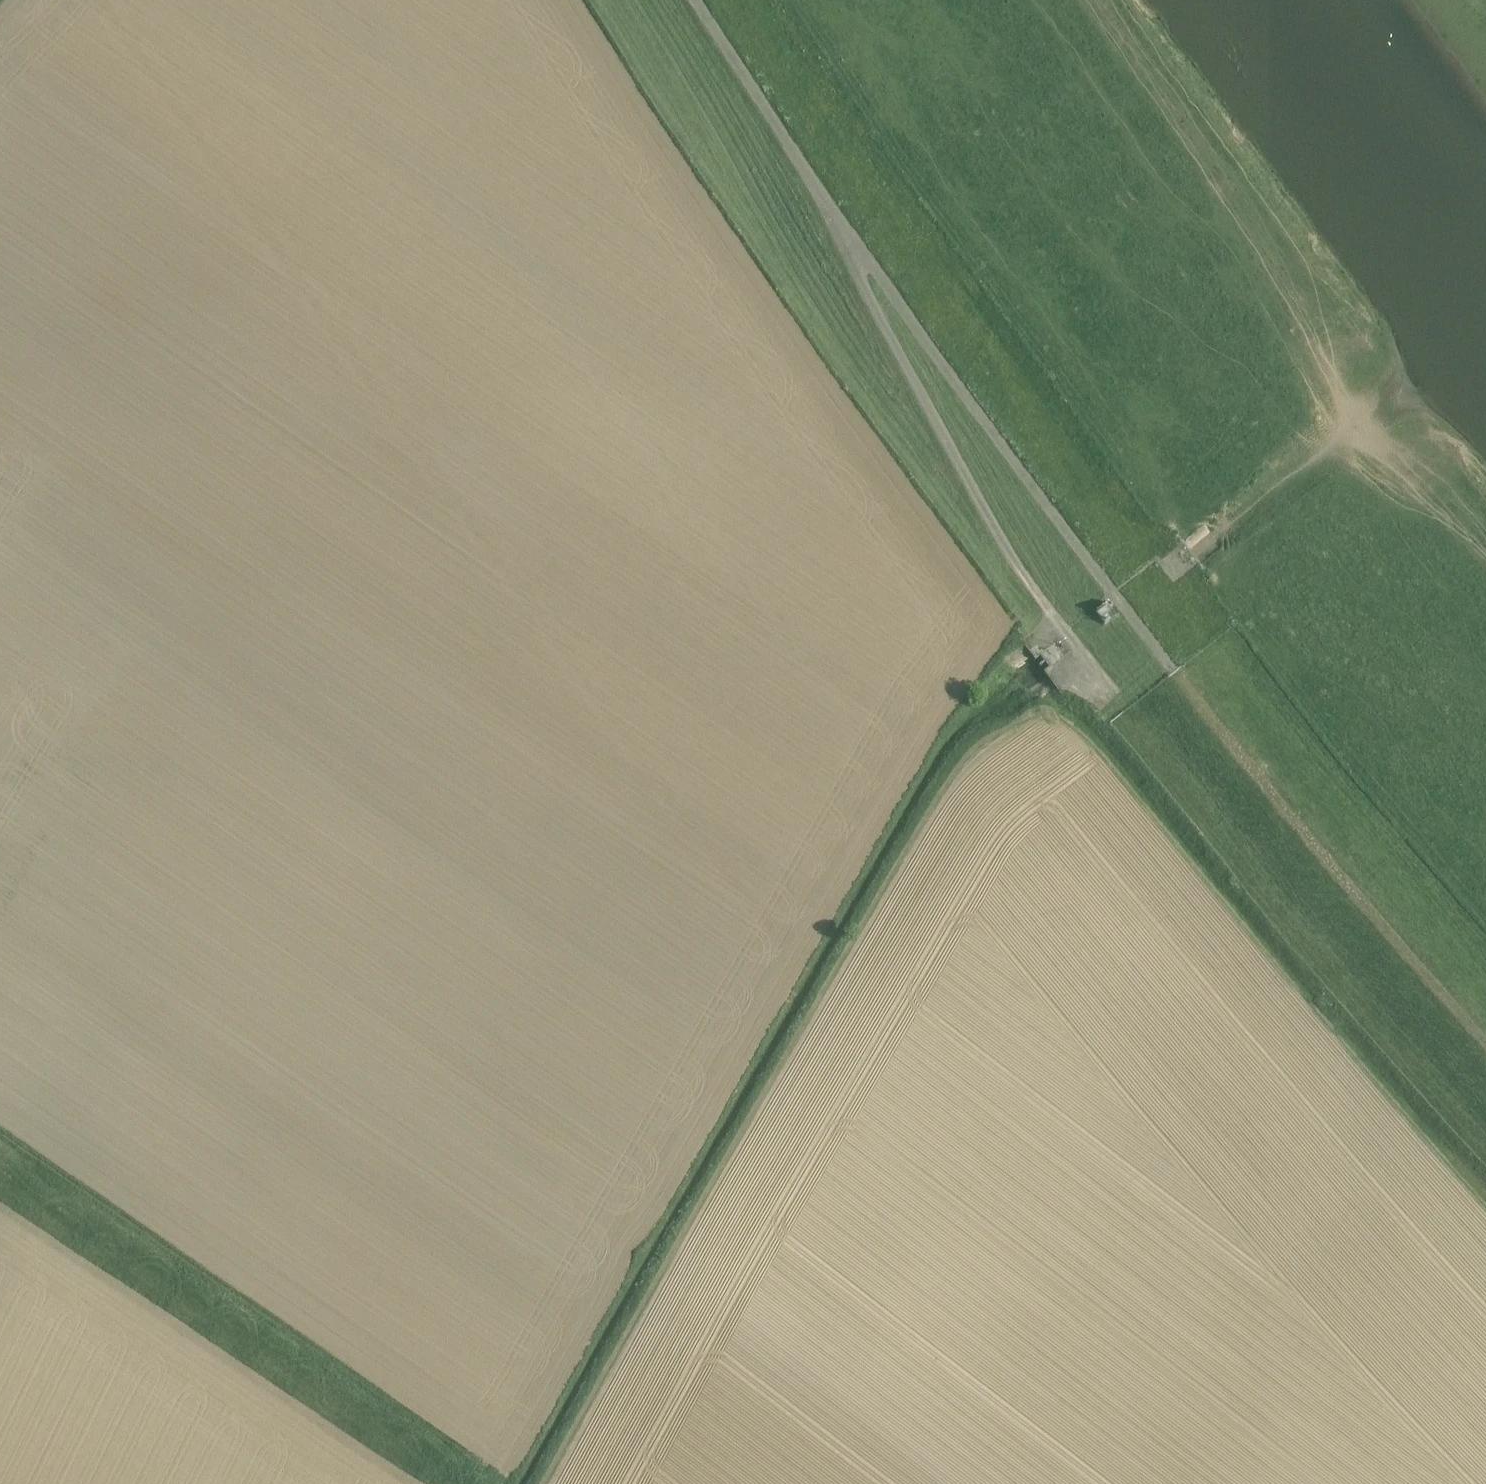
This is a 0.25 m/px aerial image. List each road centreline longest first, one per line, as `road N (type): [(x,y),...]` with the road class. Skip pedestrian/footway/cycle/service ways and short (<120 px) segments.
road 1 (unclassified): [(1175,672),(830,207)]
road 2 (unclassified): [(830,207),(864,288),(983,512),(1038,596)]
road 3 (unclassified): [(697,0),(830,207)]

